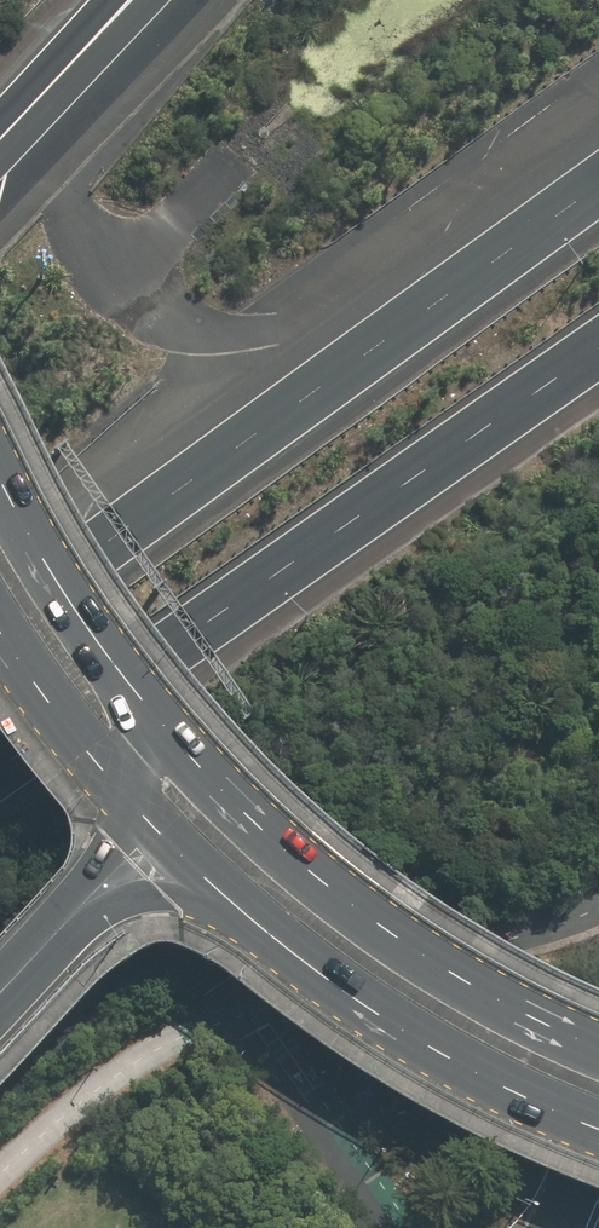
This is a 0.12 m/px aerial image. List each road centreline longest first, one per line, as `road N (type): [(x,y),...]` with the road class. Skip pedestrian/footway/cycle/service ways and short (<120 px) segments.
road 1 (motorway): [(598,185),(0,622)]
road 2 (motorway): [(598,352),(0,770)]
road 3 (primary): [(129,696),(345,907),(483,999),(598,1051)]
road 4 (primary): [(598,1133),(500,1091),(350,1004),(218,895)]
road 5 (primary): [(0,496),(77,632),(129,696)]
road 6 (primary): [(132,811),(0,635)]
road 7 (motorway): [(218,895),(120,908),(75,926)]
road 8 (motorway): [(132,811),(119,858),(75,926)]

